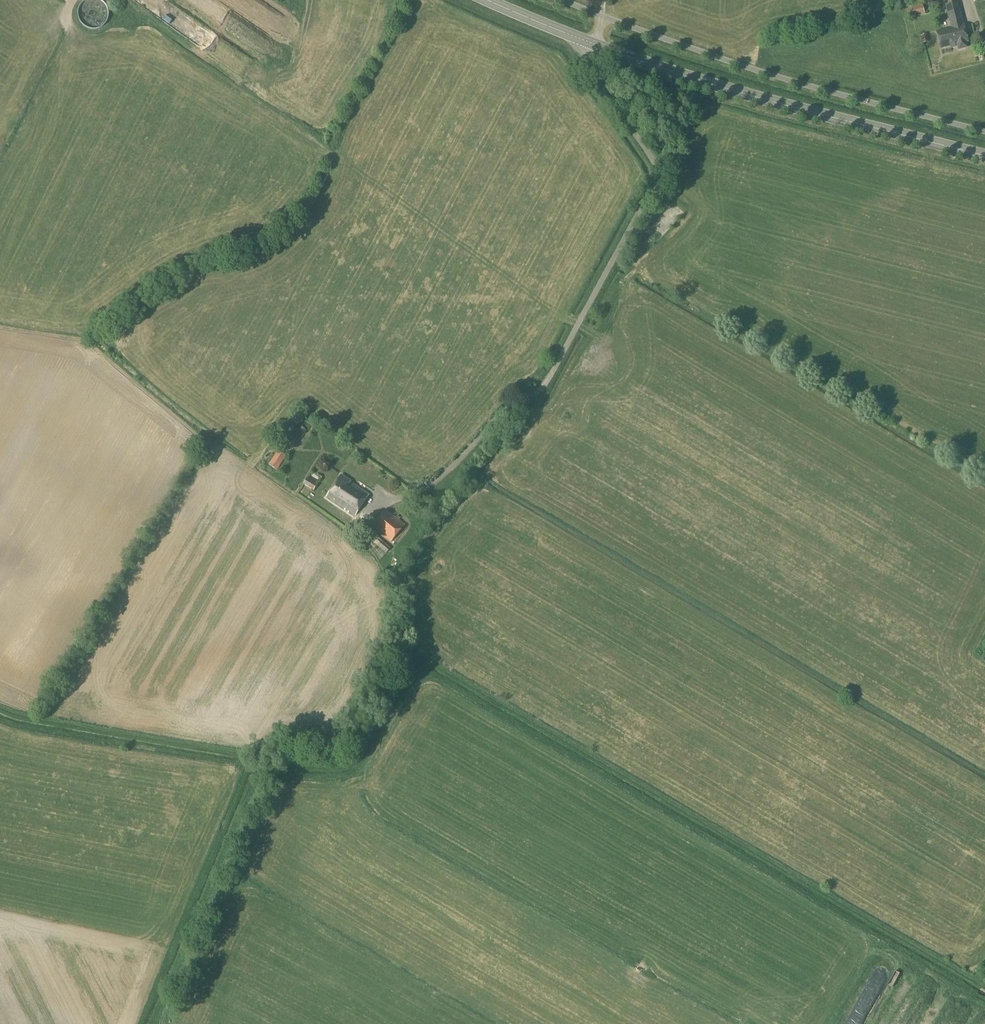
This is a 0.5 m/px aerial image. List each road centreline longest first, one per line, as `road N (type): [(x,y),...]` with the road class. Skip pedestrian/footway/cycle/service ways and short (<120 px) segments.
road 1 (secondary): [(984,157),(670,73),(484,0)]

